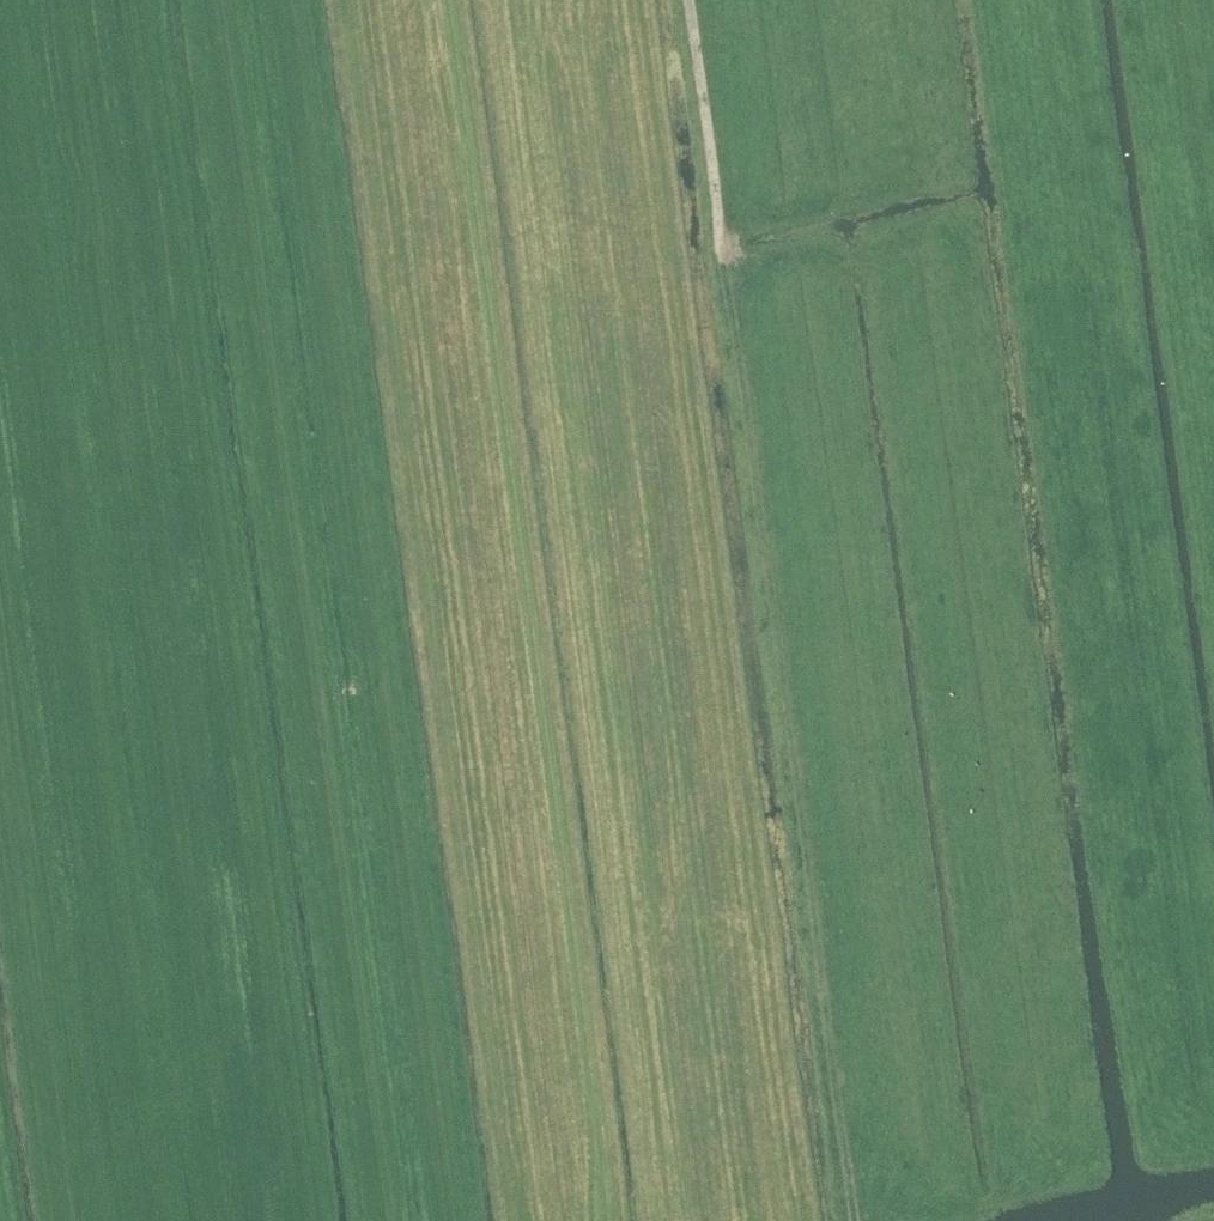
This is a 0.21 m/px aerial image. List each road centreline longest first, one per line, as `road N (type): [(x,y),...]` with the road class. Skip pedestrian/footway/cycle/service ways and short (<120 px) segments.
road 1 (track): [(856,1220),(687,0)]
road 2 (track): [(602,1220),(448,0)]

